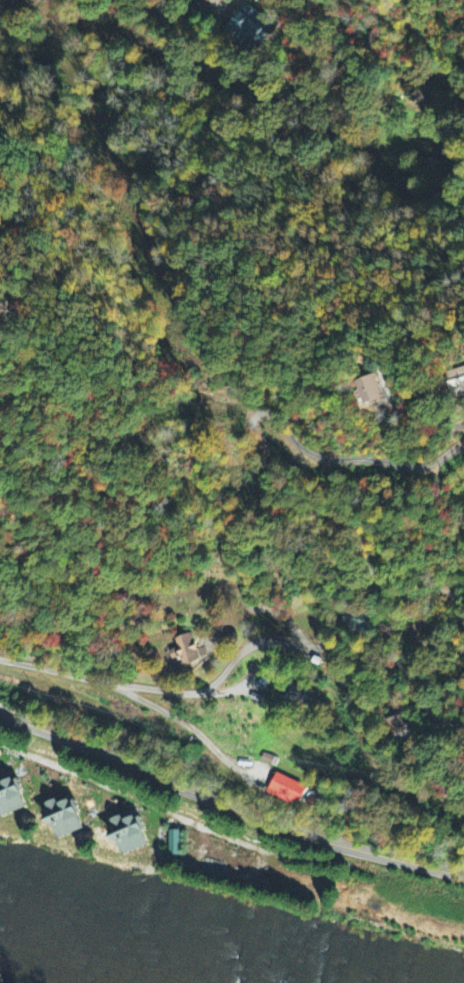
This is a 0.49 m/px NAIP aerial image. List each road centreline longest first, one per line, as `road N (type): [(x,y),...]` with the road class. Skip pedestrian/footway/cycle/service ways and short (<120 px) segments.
road 1 (residential): [(0,659),(192,693),(214,684),(245,647),(285,642),(393,658),(432,706),(455,644),(457,602),(442,591),(388,591),(349,523),(286,495),(253,423),(270,415),(323,457),(419,467),(463,442)]
road 2 (tertiary): [(463,876),(293,830),(0,713)]
road 3 (residential): [(0,20),(366,162)]

